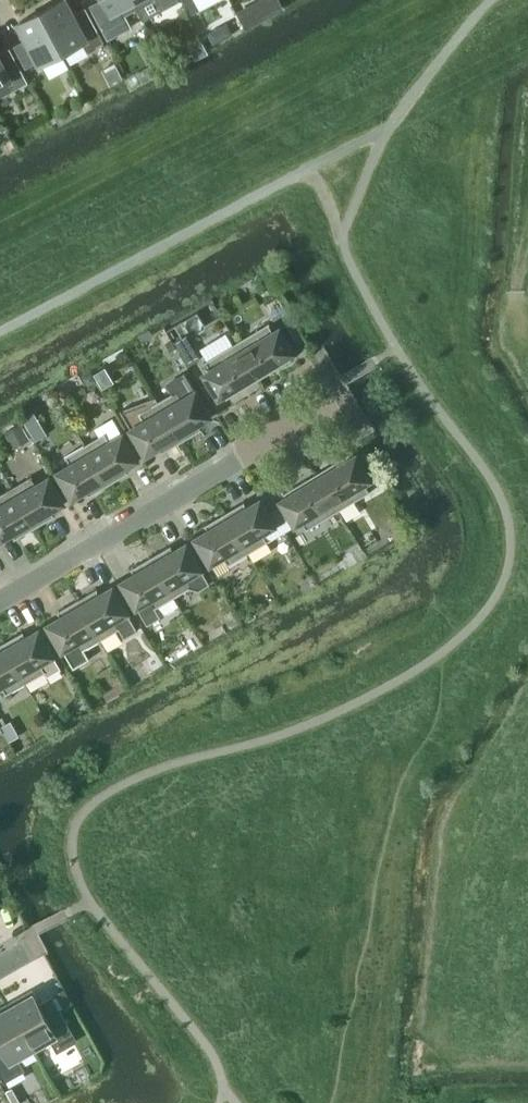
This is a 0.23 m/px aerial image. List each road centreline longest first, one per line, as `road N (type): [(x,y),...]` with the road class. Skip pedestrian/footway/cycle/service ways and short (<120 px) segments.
road 1 (residential): [(0,602),(237,461),(332,388)]

